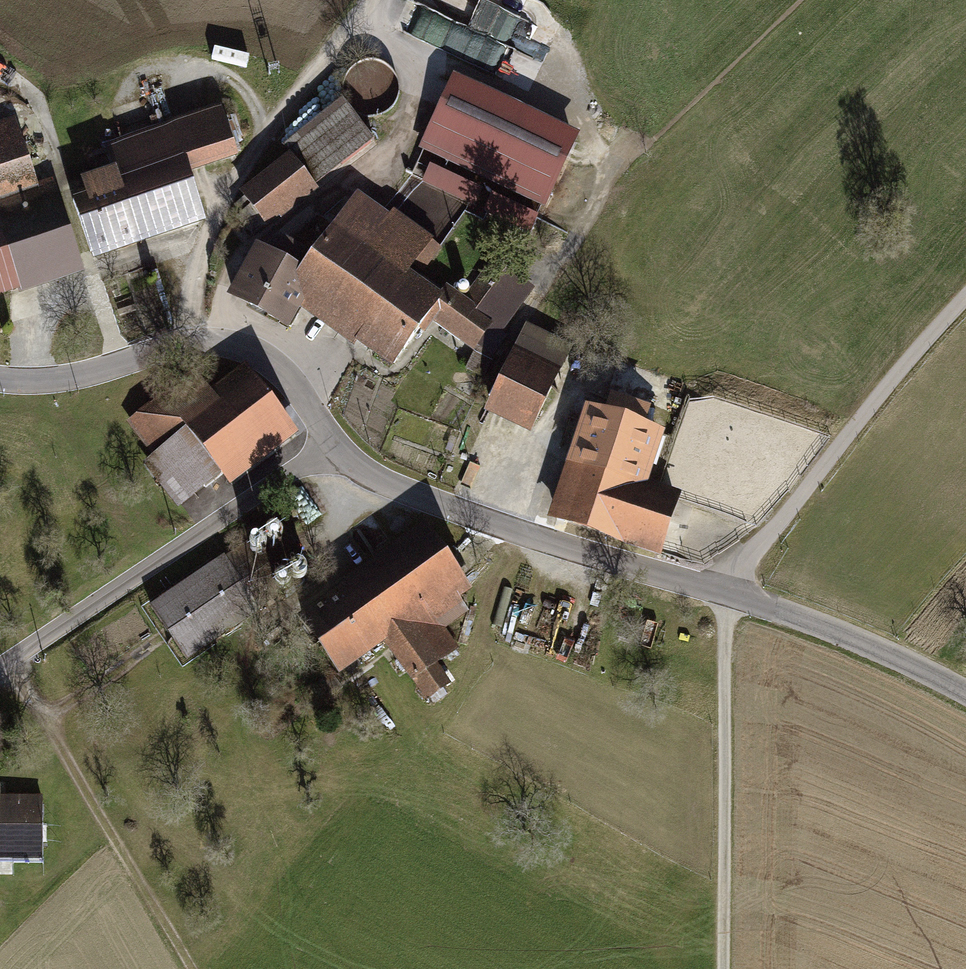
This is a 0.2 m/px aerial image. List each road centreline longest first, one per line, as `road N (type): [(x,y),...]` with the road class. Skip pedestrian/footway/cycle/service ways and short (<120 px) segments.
road 1 (tertiary): [(0,377),(36,382),(188,341),(226,339),(263,351),(294,379),(333,445),(377,482),(877,645),(965,692)]
road 2 (track): [(725,968),(727,592),(833,453),(965,299)]
road 3 (track): [(0,668),(333,445)]
road 4 (track): [(364,0),(252,152),(201,256),(188,341)]
road 5 (track): [(7,663),(193,968)]

